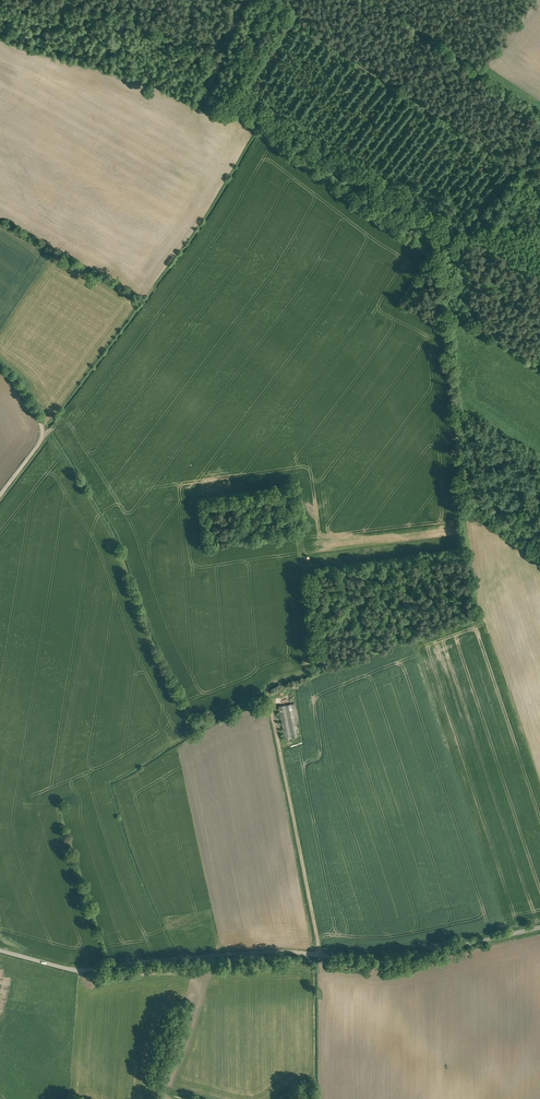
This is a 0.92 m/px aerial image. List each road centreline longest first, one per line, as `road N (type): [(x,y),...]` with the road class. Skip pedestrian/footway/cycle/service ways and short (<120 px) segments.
road 1 (unclassified): [(0,951),(82,971),(279,951),(377,960),(539,927)]
road 2 (track): [(539,204),(389,80),(330,59),(260,0)]
road 3 (track): [(271,712),(319,955)]
road 4 (track): [(0,377),(24,403),(38,437),(0,486)]

